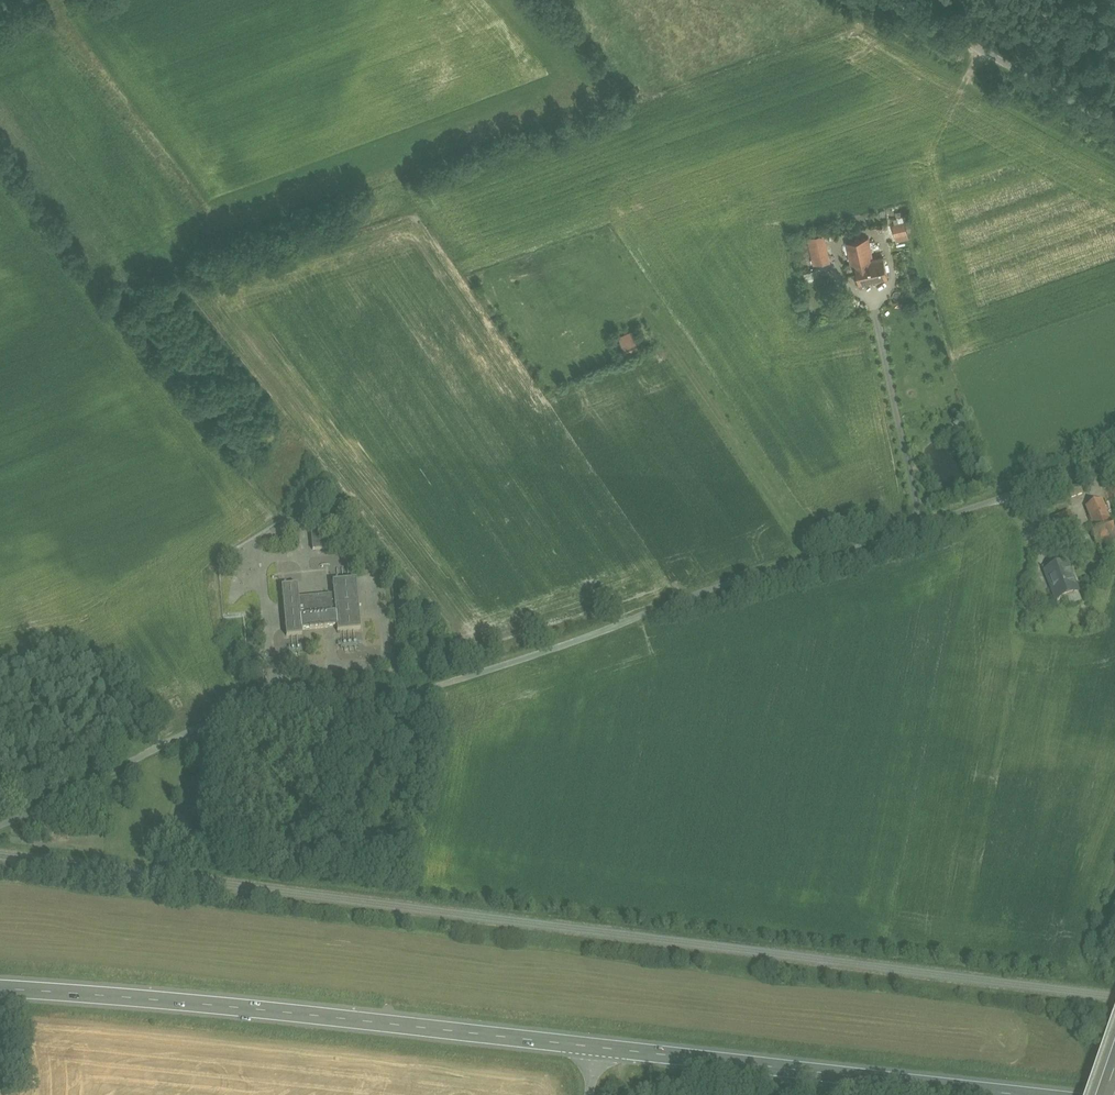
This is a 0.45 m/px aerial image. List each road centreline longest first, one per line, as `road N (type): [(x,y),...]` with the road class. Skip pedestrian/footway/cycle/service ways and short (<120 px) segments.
road 1 (unclassified): [(1114,456),(387,701),(234,714),(162,741),(0,826)]
road 2 (secondary): [(0,989),(594,1047)]
road 3 (secondary): [(594,1047),(1018,1094)]
road 4 (unclassified): [(1114,134),(886,0)]

